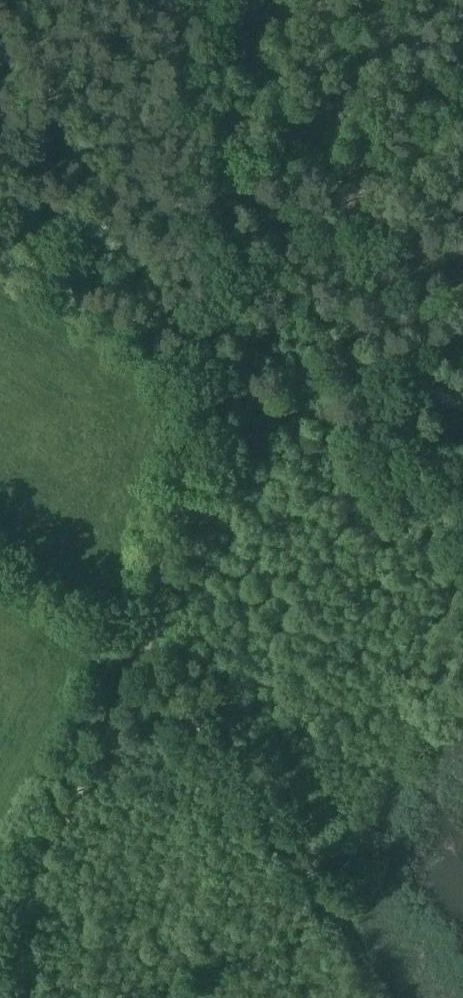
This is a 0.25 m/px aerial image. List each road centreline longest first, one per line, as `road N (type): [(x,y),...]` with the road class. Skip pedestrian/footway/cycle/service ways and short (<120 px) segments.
road 1 (track): [(141,655),(52,858),(7,997)]
road 2 (track): [(167,0),(216,295),(217,360)]
road 3 (track): [(217,360),(141,655)]

